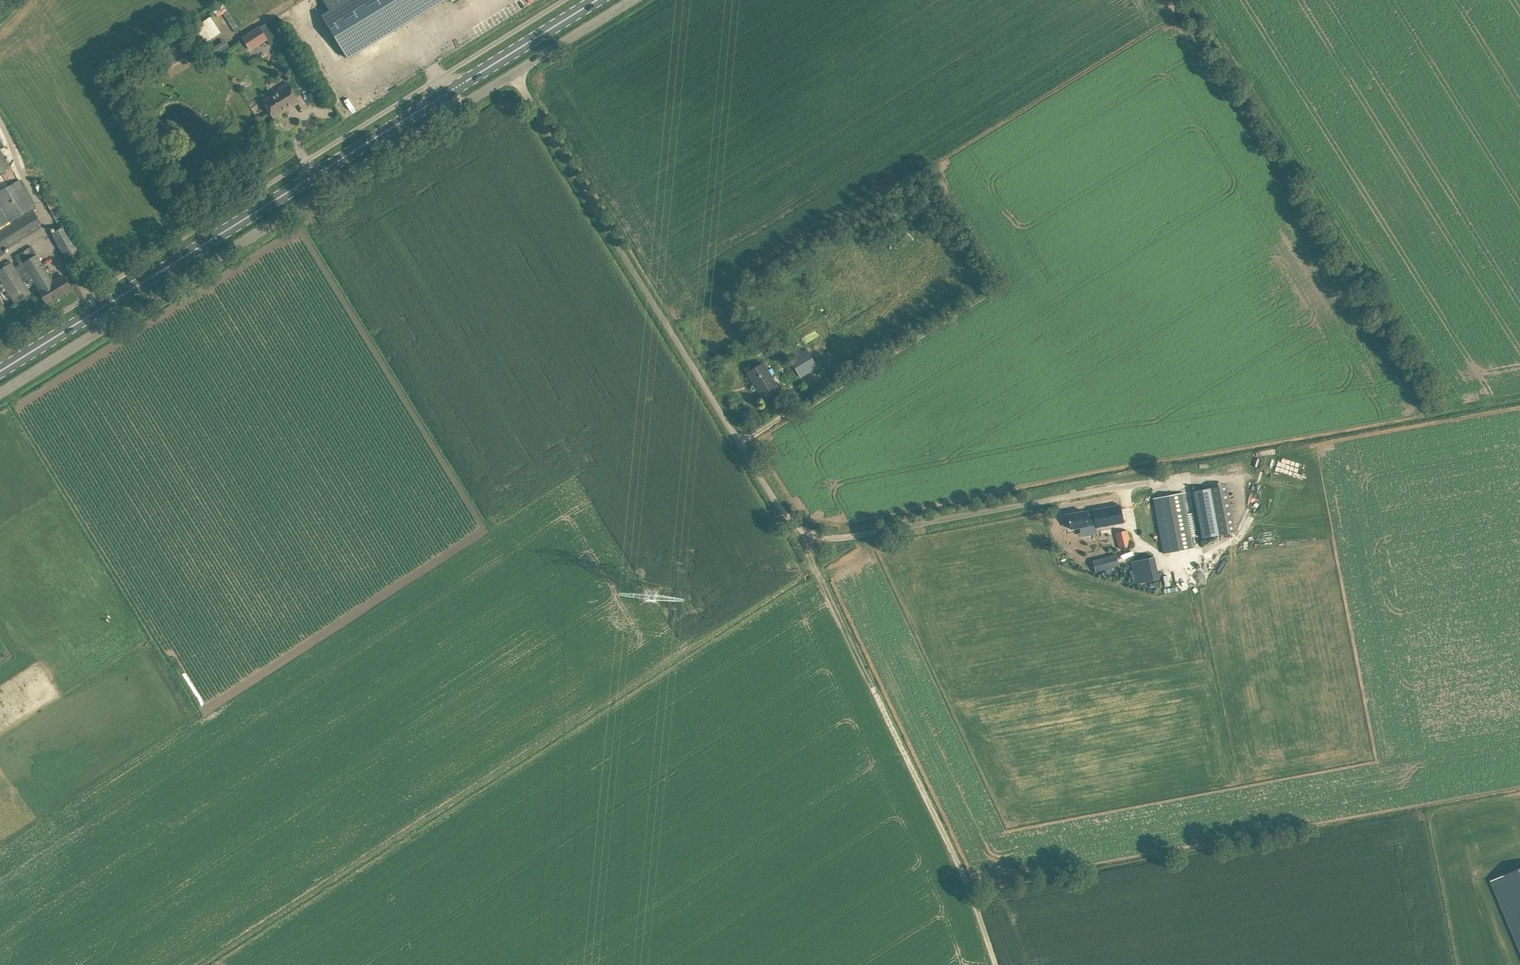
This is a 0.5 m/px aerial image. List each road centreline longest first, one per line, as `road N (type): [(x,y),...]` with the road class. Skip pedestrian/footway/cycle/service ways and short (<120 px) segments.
road 1 (unclassified): [(1050,495),(851,535),(801,526),(514,76)]
road 2 (primary): [(0,372),(601,0)]
road 3 (unclassified): [(0,395),(514,76)]
road 4 (track): [(801,526),(996,964)]
road 5 (unclassified): [(514,76),(636,0)]

